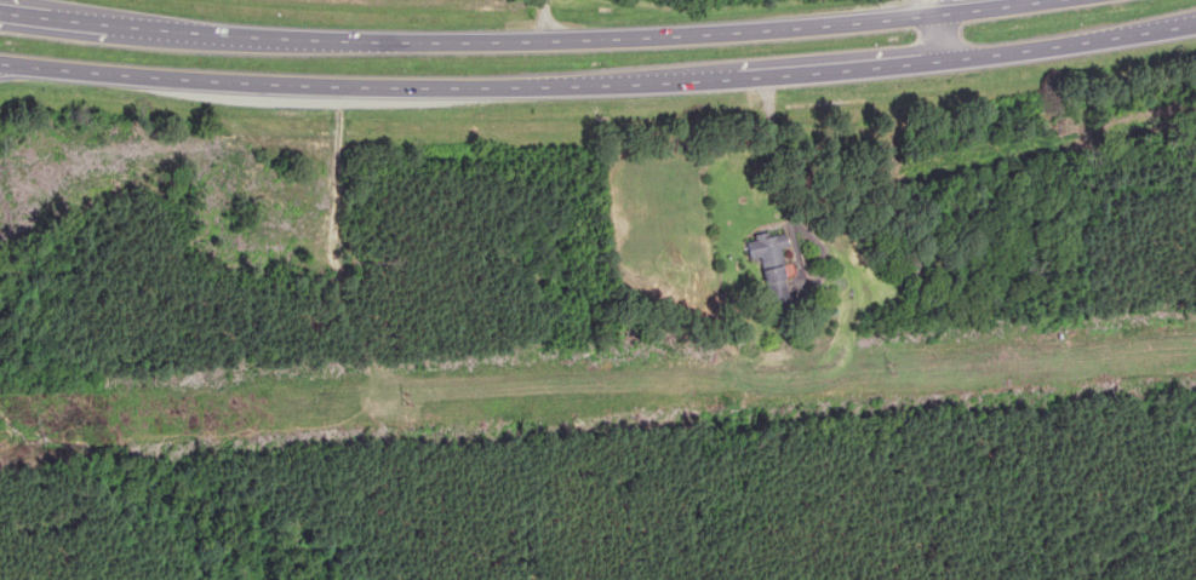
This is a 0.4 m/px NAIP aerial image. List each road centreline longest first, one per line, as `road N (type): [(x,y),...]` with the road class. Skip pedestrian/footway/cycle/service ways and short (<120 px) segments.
road 1 (trunk): [(1048,0),(852,23),(561,40),(219,35),(0,12)]
road 2 (trunk): [(0,64),(338,87),(659,82)]
road 3 (trunk): [(659,82),(943,61)]
road 4 (trunk): [(943,61),(1195,25)]

